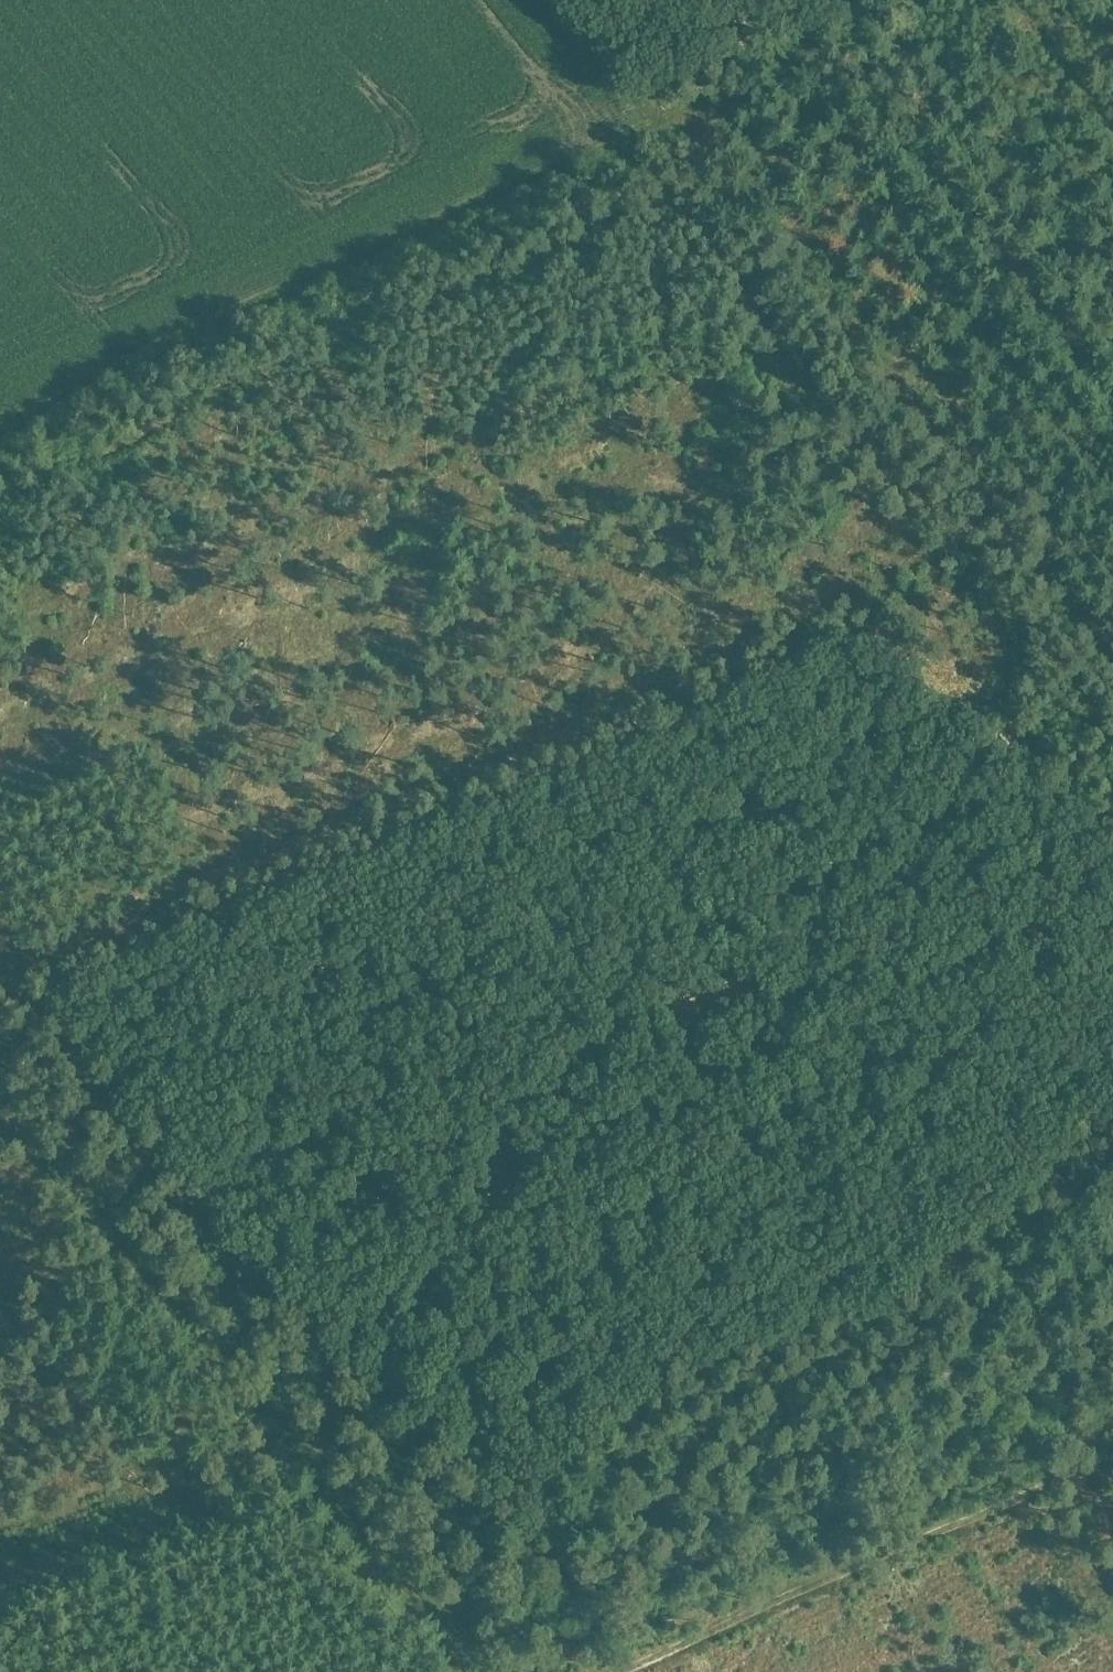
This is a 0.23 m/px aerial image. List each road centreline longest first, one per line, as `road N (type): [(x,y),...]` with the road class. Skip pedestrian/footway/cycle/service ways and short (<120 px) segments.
road 1 (track): [(0,412),(642,111),(903,0)]
road 2 (track): [(642,111),(1112,729)]
road 3 (track): [(475,1671),(70,1230),(0,1136)]
road 4 (track): [(597,1671),(1112,1443)]
road 5 (track): [(1029,0),(1112,110)]

